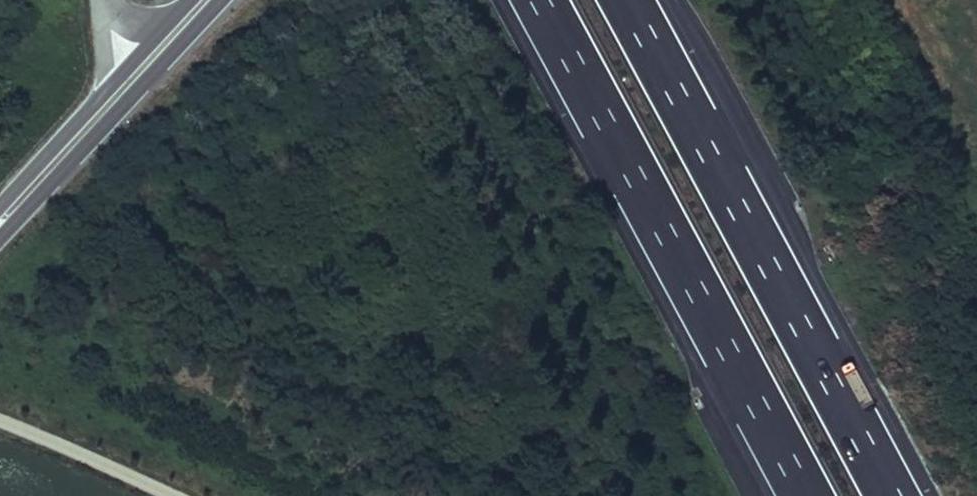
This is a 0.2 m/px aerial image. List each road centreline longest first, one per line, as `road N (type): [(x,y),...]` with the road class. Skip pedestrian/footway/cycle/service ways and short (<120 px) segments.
road 1 (motorway): [(894,495),(624,0)]
road 2 (motorway): [(541,0),(805,495)]
road 3 (tertiary): [(0,222),(206,0)]

